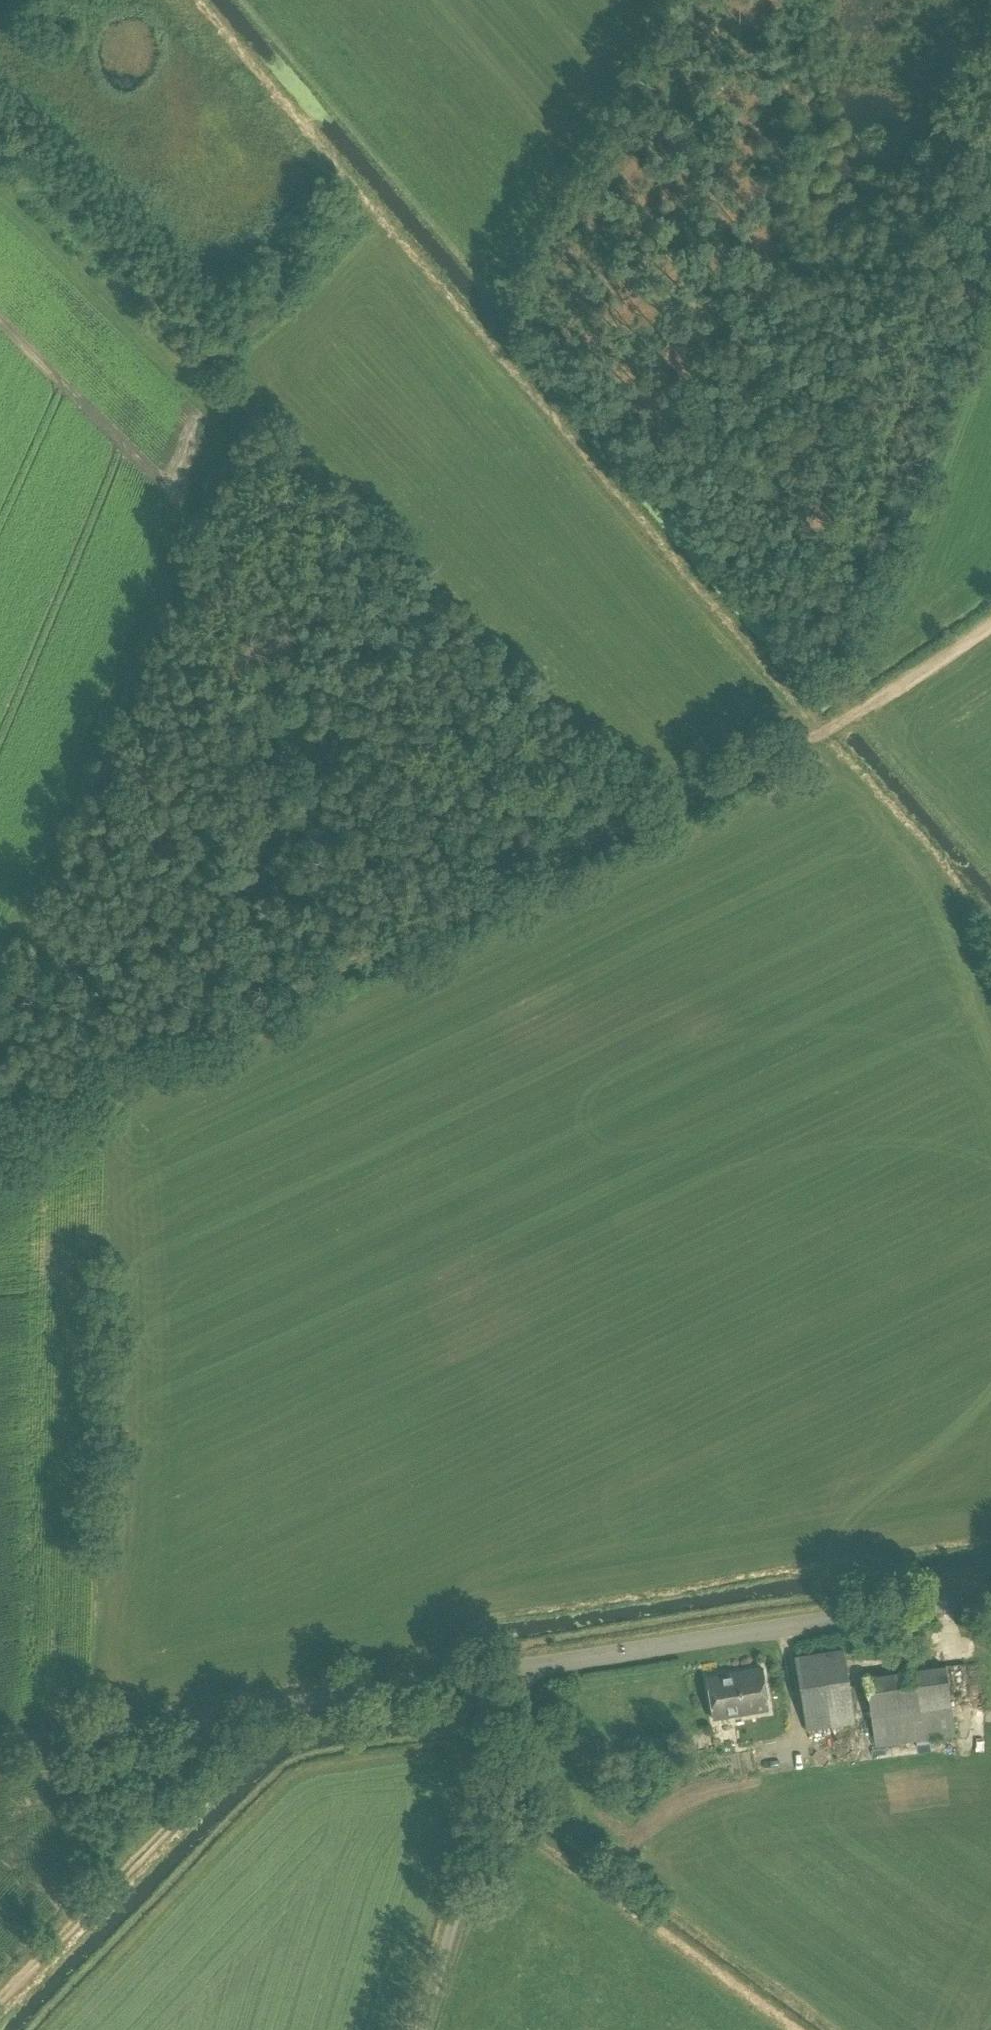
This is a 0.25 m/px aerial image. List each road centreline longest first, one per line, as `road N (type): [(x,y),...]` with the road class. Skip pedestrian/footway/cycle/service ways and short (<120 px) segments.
road 1 (track): [(990,624),(830,732),(0,1146)]
road 2 (unclassified): [(0,1757),(990,1597)]
road 3 (track): [(192,0),(817,739)]
road 4 (track): [(281,1712),(0,1998)]

